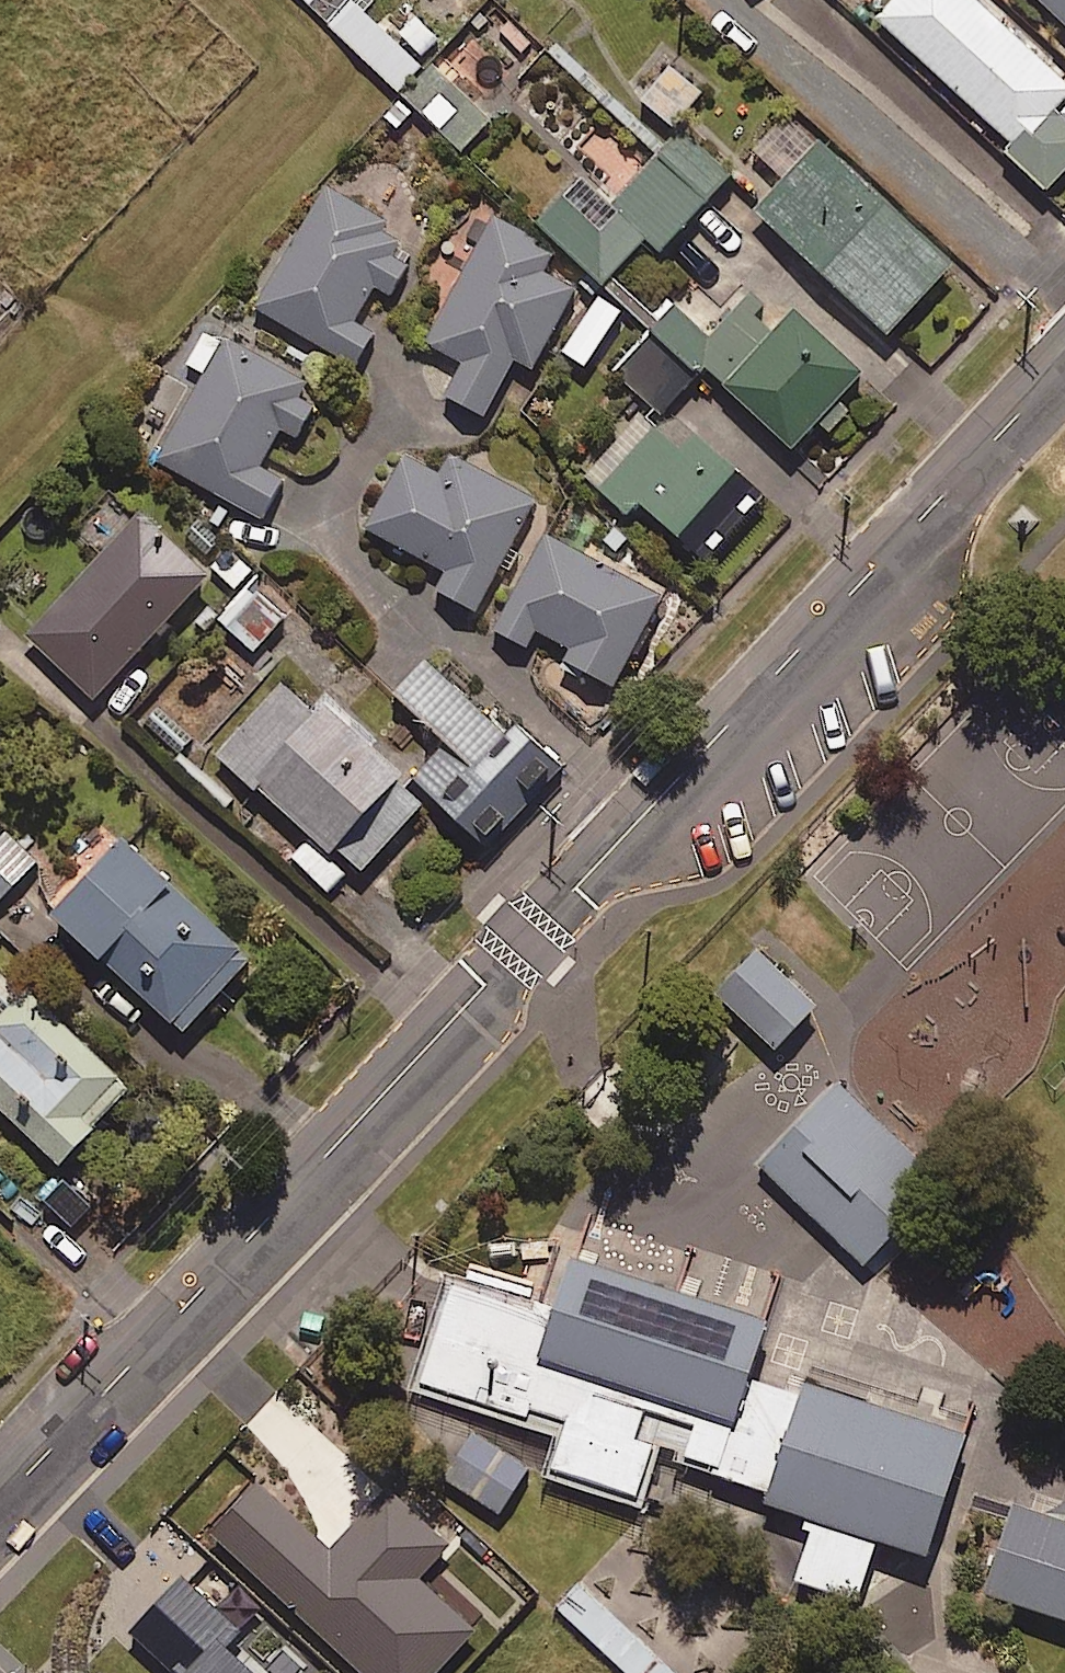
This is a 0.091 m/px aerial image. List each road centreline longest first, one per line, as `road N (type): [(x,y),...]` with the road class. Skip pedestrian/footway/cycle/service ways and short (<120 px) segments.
road 1 (secondary): [(1064,369),(0,1498)]

